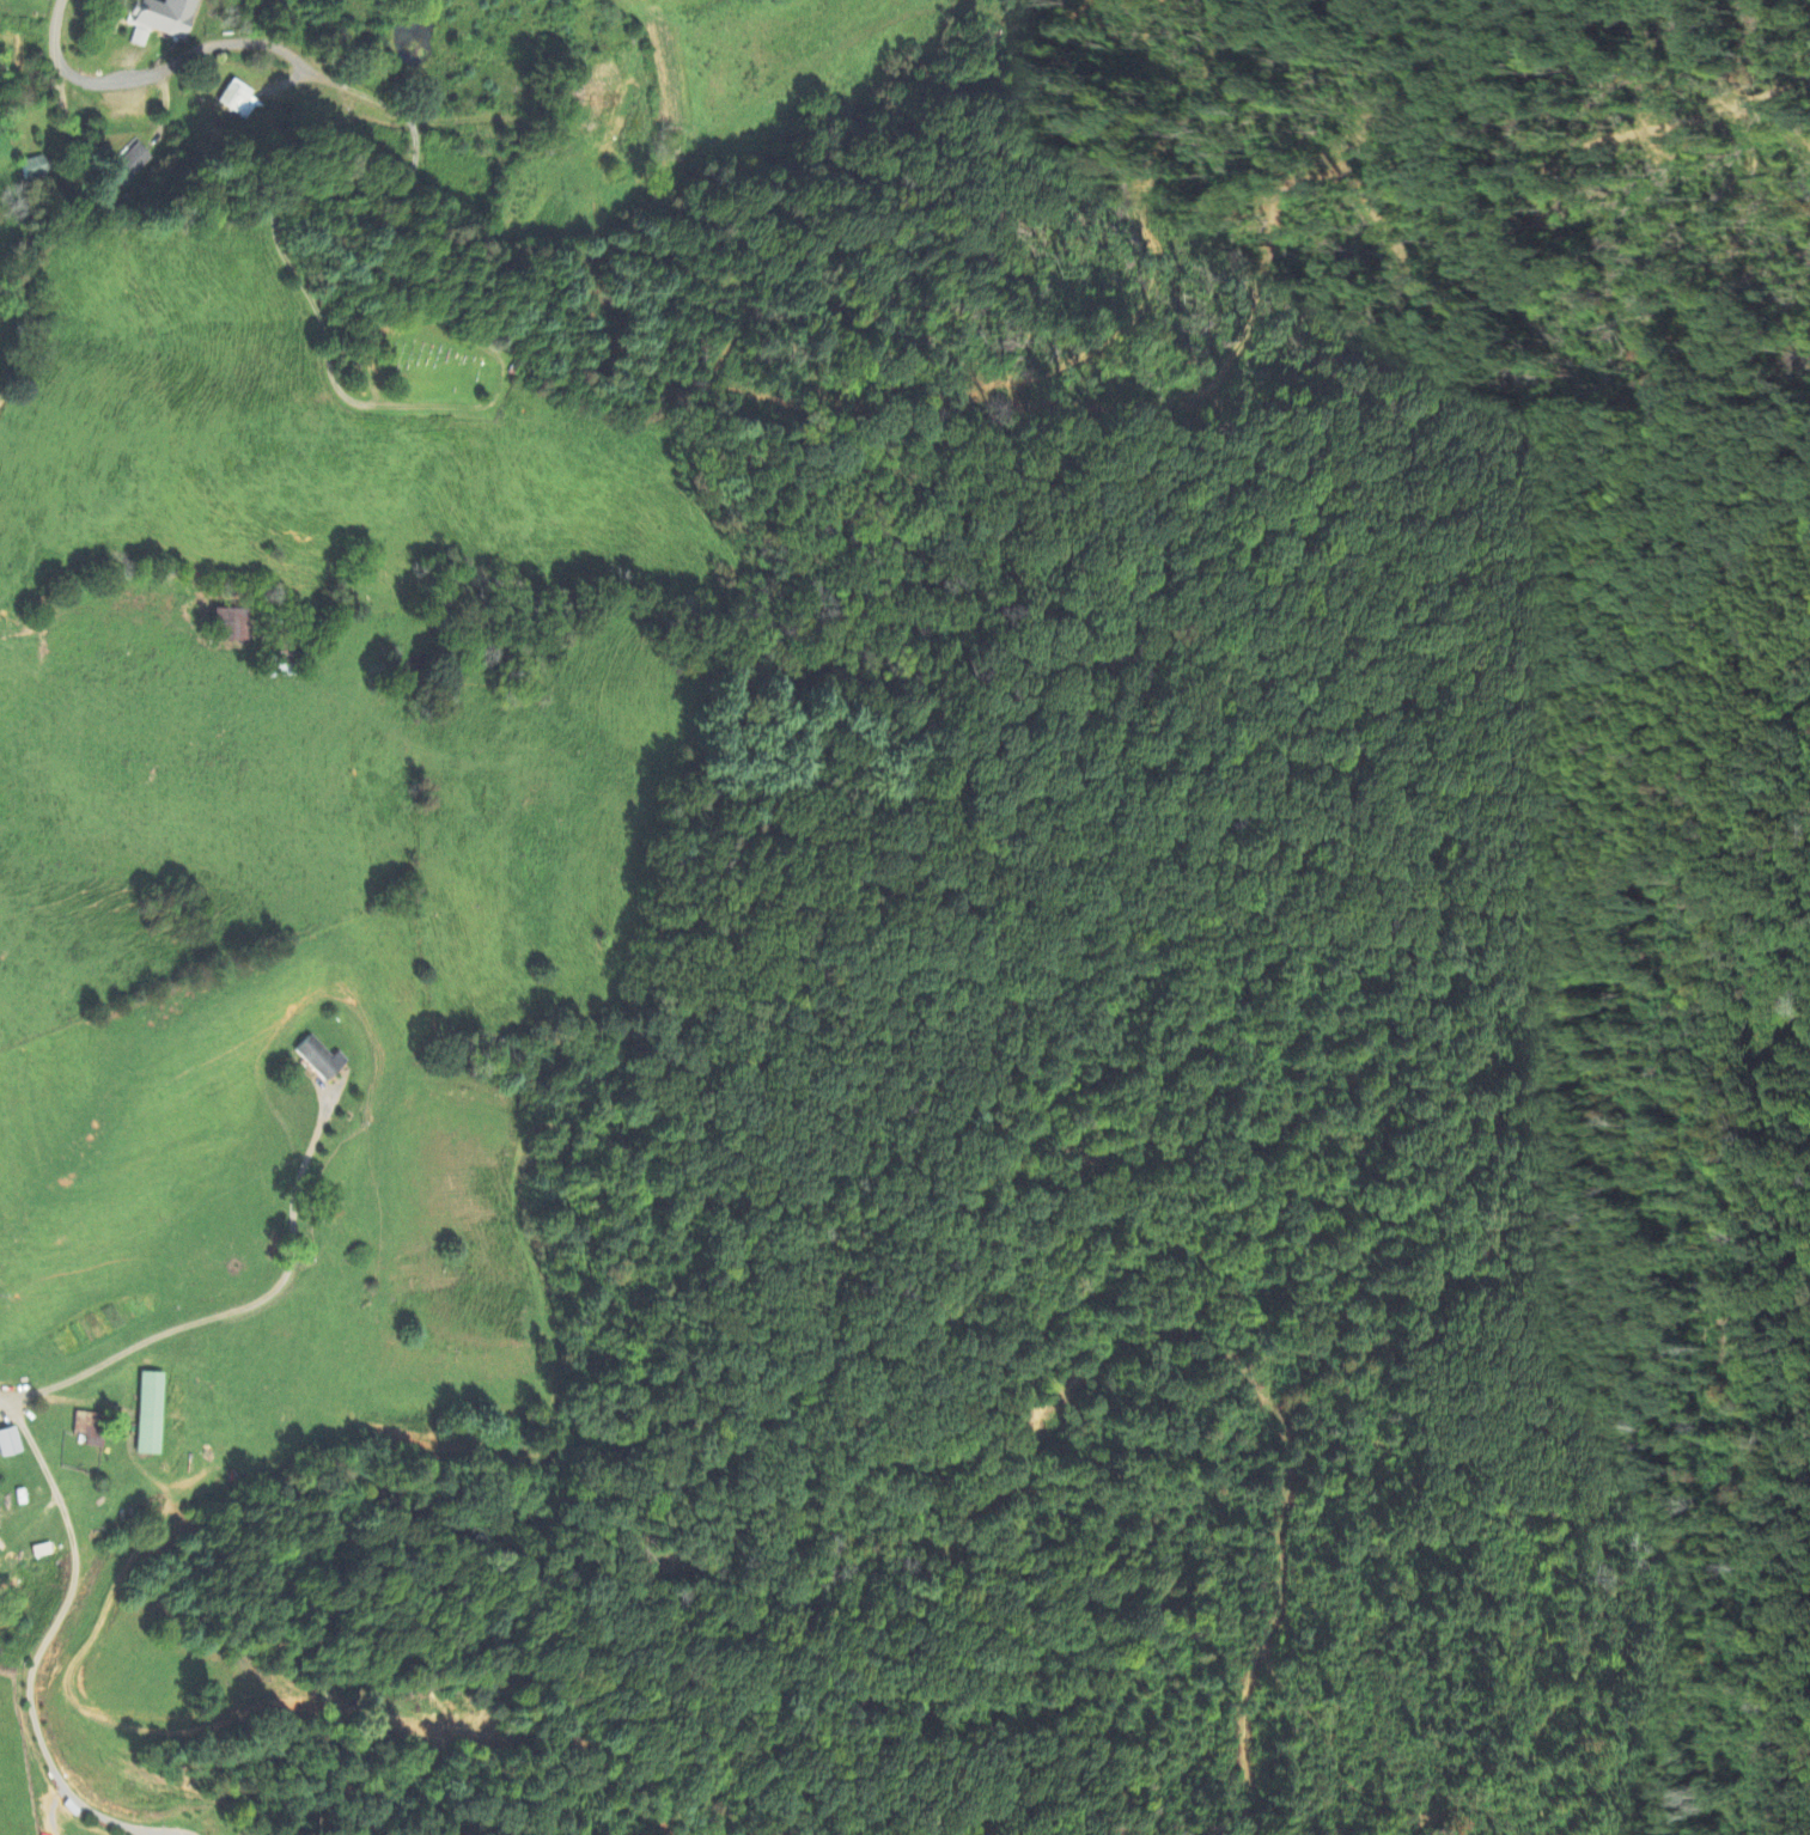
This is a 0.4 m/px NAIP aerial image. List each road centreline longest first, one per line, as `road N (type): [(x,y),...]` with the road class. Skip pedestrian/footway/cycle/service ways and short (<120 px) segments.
road 1 (residential): [(139,1831),(77,1809),(30,1748),(16,1706),(16,1651),(60,1587),(62,1561),(59,1535),(0,1402)]
road 2 (residential): [(0,1396),(56,1380),(167,1328),(234,1310),(264,1290),(278,1252),(280,1184),(312,1112)]
road 3 (residential): [(64,0),(62,67),(106,85),(171,72),(217,42),(281,53),(317,78)]

